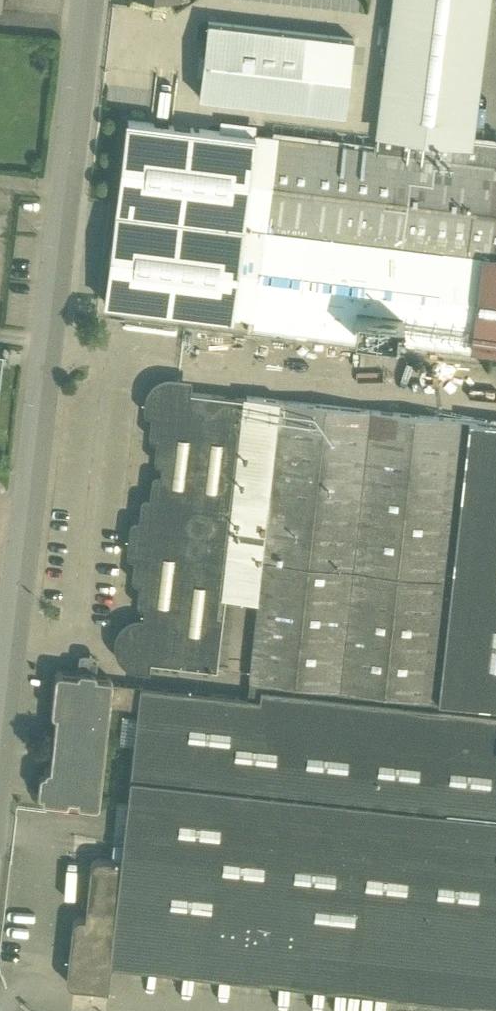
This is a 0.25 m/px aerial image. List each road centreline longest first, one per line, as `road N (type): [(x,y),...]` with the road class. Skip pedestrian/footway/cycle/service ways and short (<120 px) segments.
road 1 (residential): [(84,0),(0,709)]

